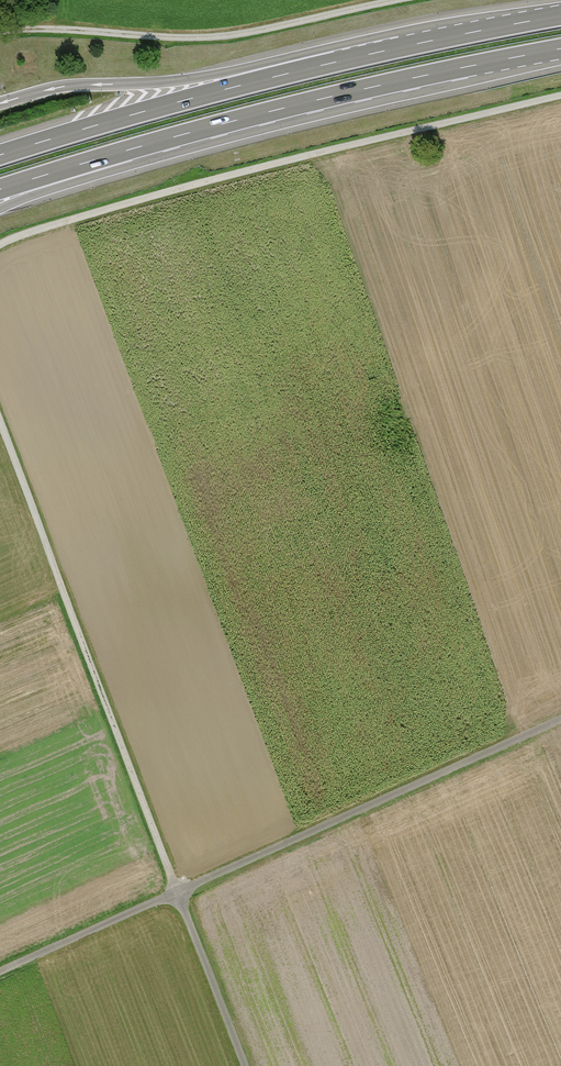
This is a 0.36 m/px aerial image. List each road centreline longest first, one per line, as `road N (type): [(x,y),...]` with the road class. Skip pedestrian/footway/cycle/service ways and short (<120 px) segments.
road 1 (track): [(244,1065),(0,426)]
road 2 (track): [(0,974),(560,722)]
road 3 (track): [(560,96),(214,178),(0,246)]
road 4 (motorway): [(136,148),(560,49)]
road 5 (track): [(0,31),(234,36),(401,0)]
road 6 (motorway): [(350,58),(0,155)]
road 7 (motorway): [(350,58),(63,86),(8,101)]
road 8 (motorway): [(560,15),(350,58)]
road 9 (motorway): [(0,209),(136,148)]
road 10 (motorway): [(0,190),(136,148)]

